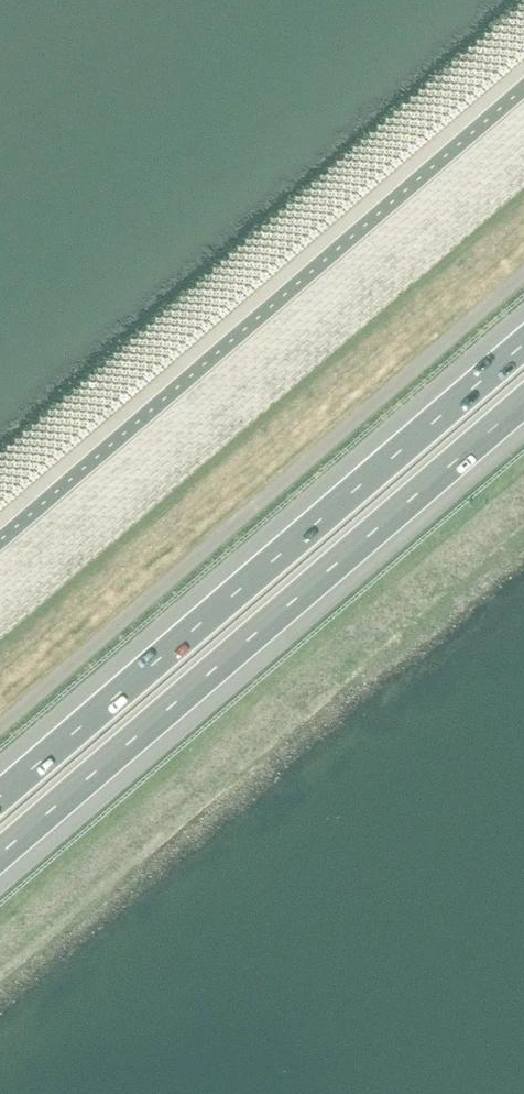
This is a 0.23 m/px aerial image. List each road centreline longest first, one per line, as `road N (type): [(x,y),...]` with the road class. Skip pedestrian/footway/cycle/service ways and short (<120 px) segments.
road 1 (motorway): [(523,344),(0,797)]
road 2 (motorway): [(0,855),(523,403)]

